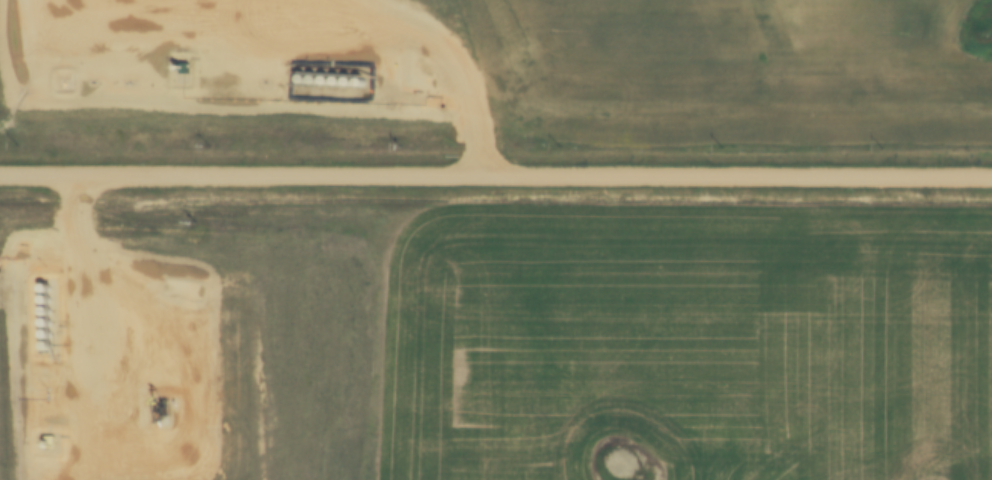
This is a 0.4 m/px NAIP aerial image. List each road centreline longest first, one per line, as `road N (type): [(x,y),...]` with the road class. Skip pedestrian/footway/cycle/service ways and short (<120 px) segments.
road 1 (residential): [(0,189),(498,200),(991,193)]

